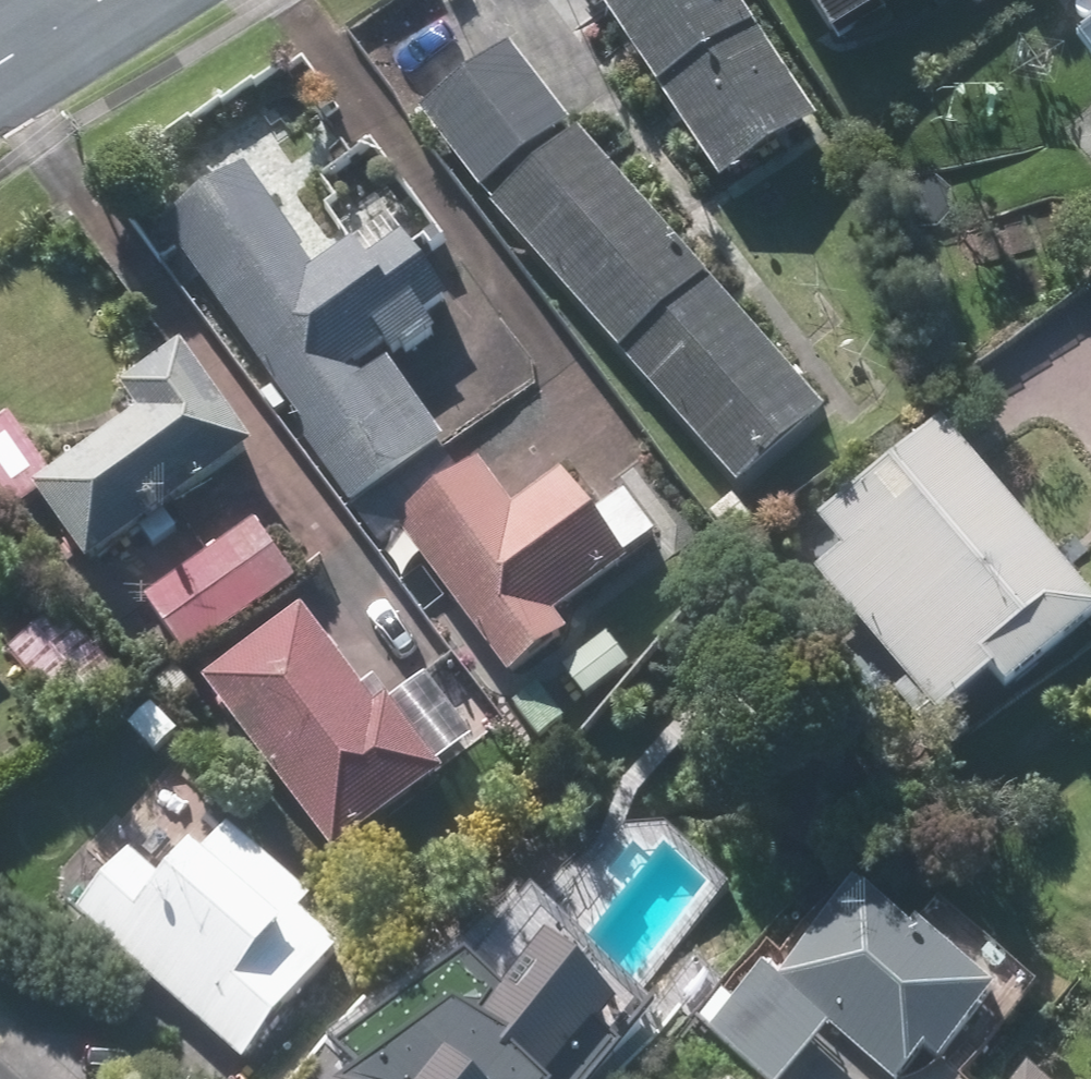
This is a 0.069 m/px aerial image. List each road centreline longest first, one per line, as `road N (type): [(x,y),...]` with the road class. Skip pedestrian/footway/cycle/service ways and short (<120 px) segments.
road 1 (unclassified): [(0,65),(101,0)]

